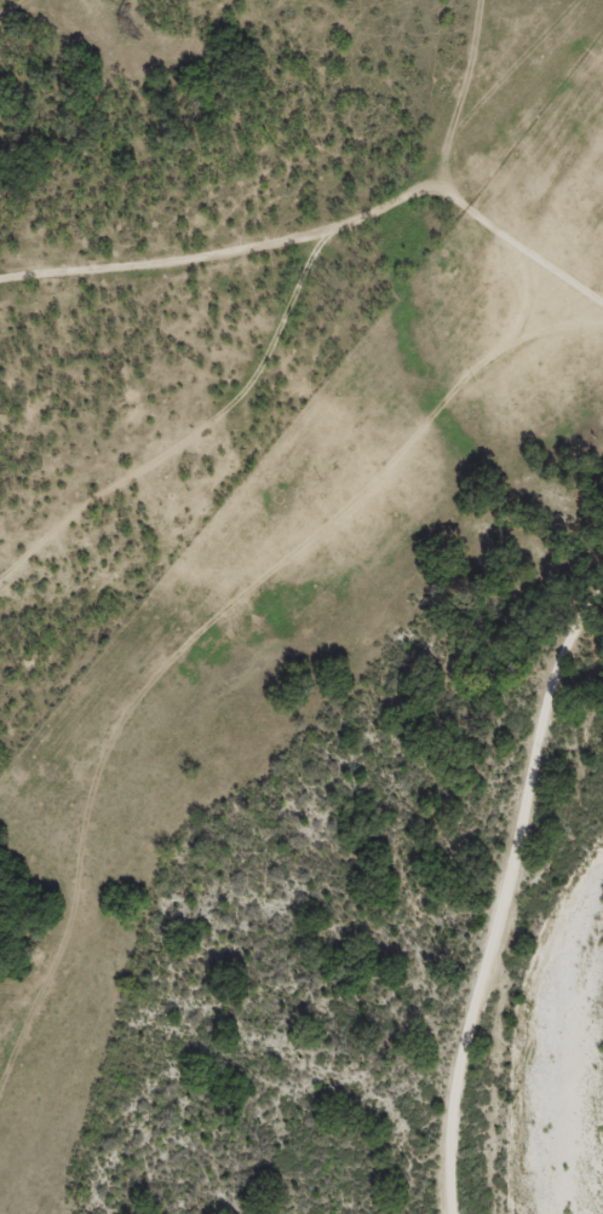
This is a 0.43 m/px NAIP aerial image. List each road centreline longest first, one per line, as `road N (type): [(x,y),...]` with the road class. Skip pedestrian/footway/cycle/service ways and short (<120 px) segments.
road 1 (residential): [(0,283),(144,269),(295,238),(340,226),(417,183),(452,191),(523,254),(602,299)]
road 2 (residential): [(456,1213),(452,1147),(464,1047),(515,896),(546,689),(602,599)]
road 3 (residential): [(335,228),(268,353),(224,402),(56,531),(0,586)]
road 4 (residential): [(482,989),(432,919),(424,753)]

